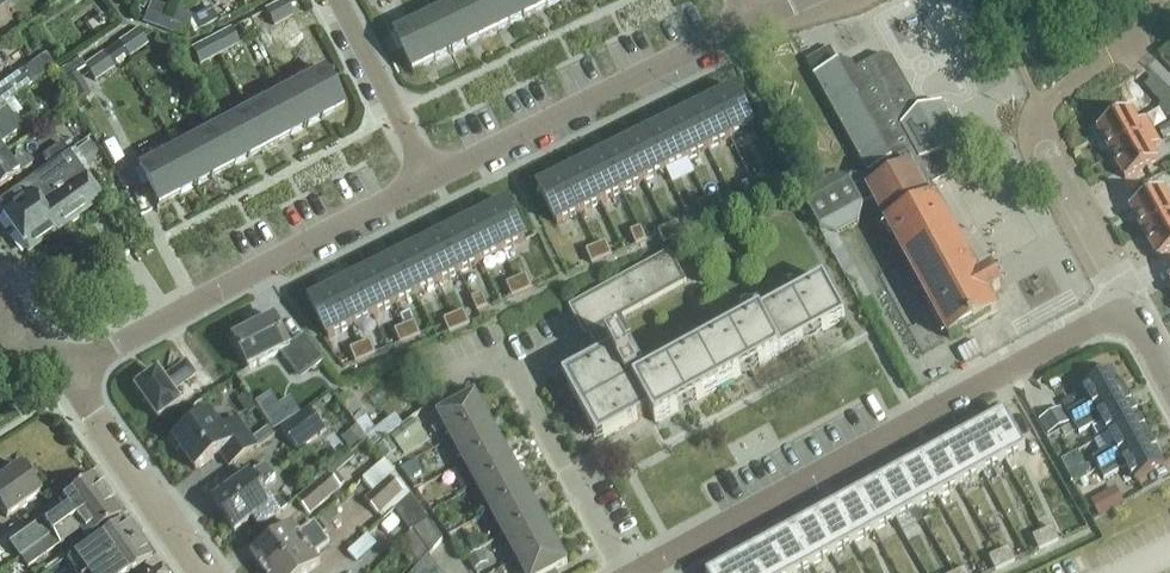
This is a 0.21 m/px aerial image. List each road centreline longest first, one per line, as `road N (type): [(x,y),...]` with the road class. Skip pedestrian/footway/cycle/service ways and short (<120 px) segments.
road 1 (residential): [(640,572),(1129,308)]
road 2 (residential): [(69,371),(424,181)]
road 3 (residential): [(424,181),(756,17)]
road 4 (residential): [(209,572),(69,371)]
road 5 (residential): [(623,572),(509,362)]
road 6 (residential): [(331,0),(424,181)]
road 7 (residential): [(1129,308),(1047,154)]

